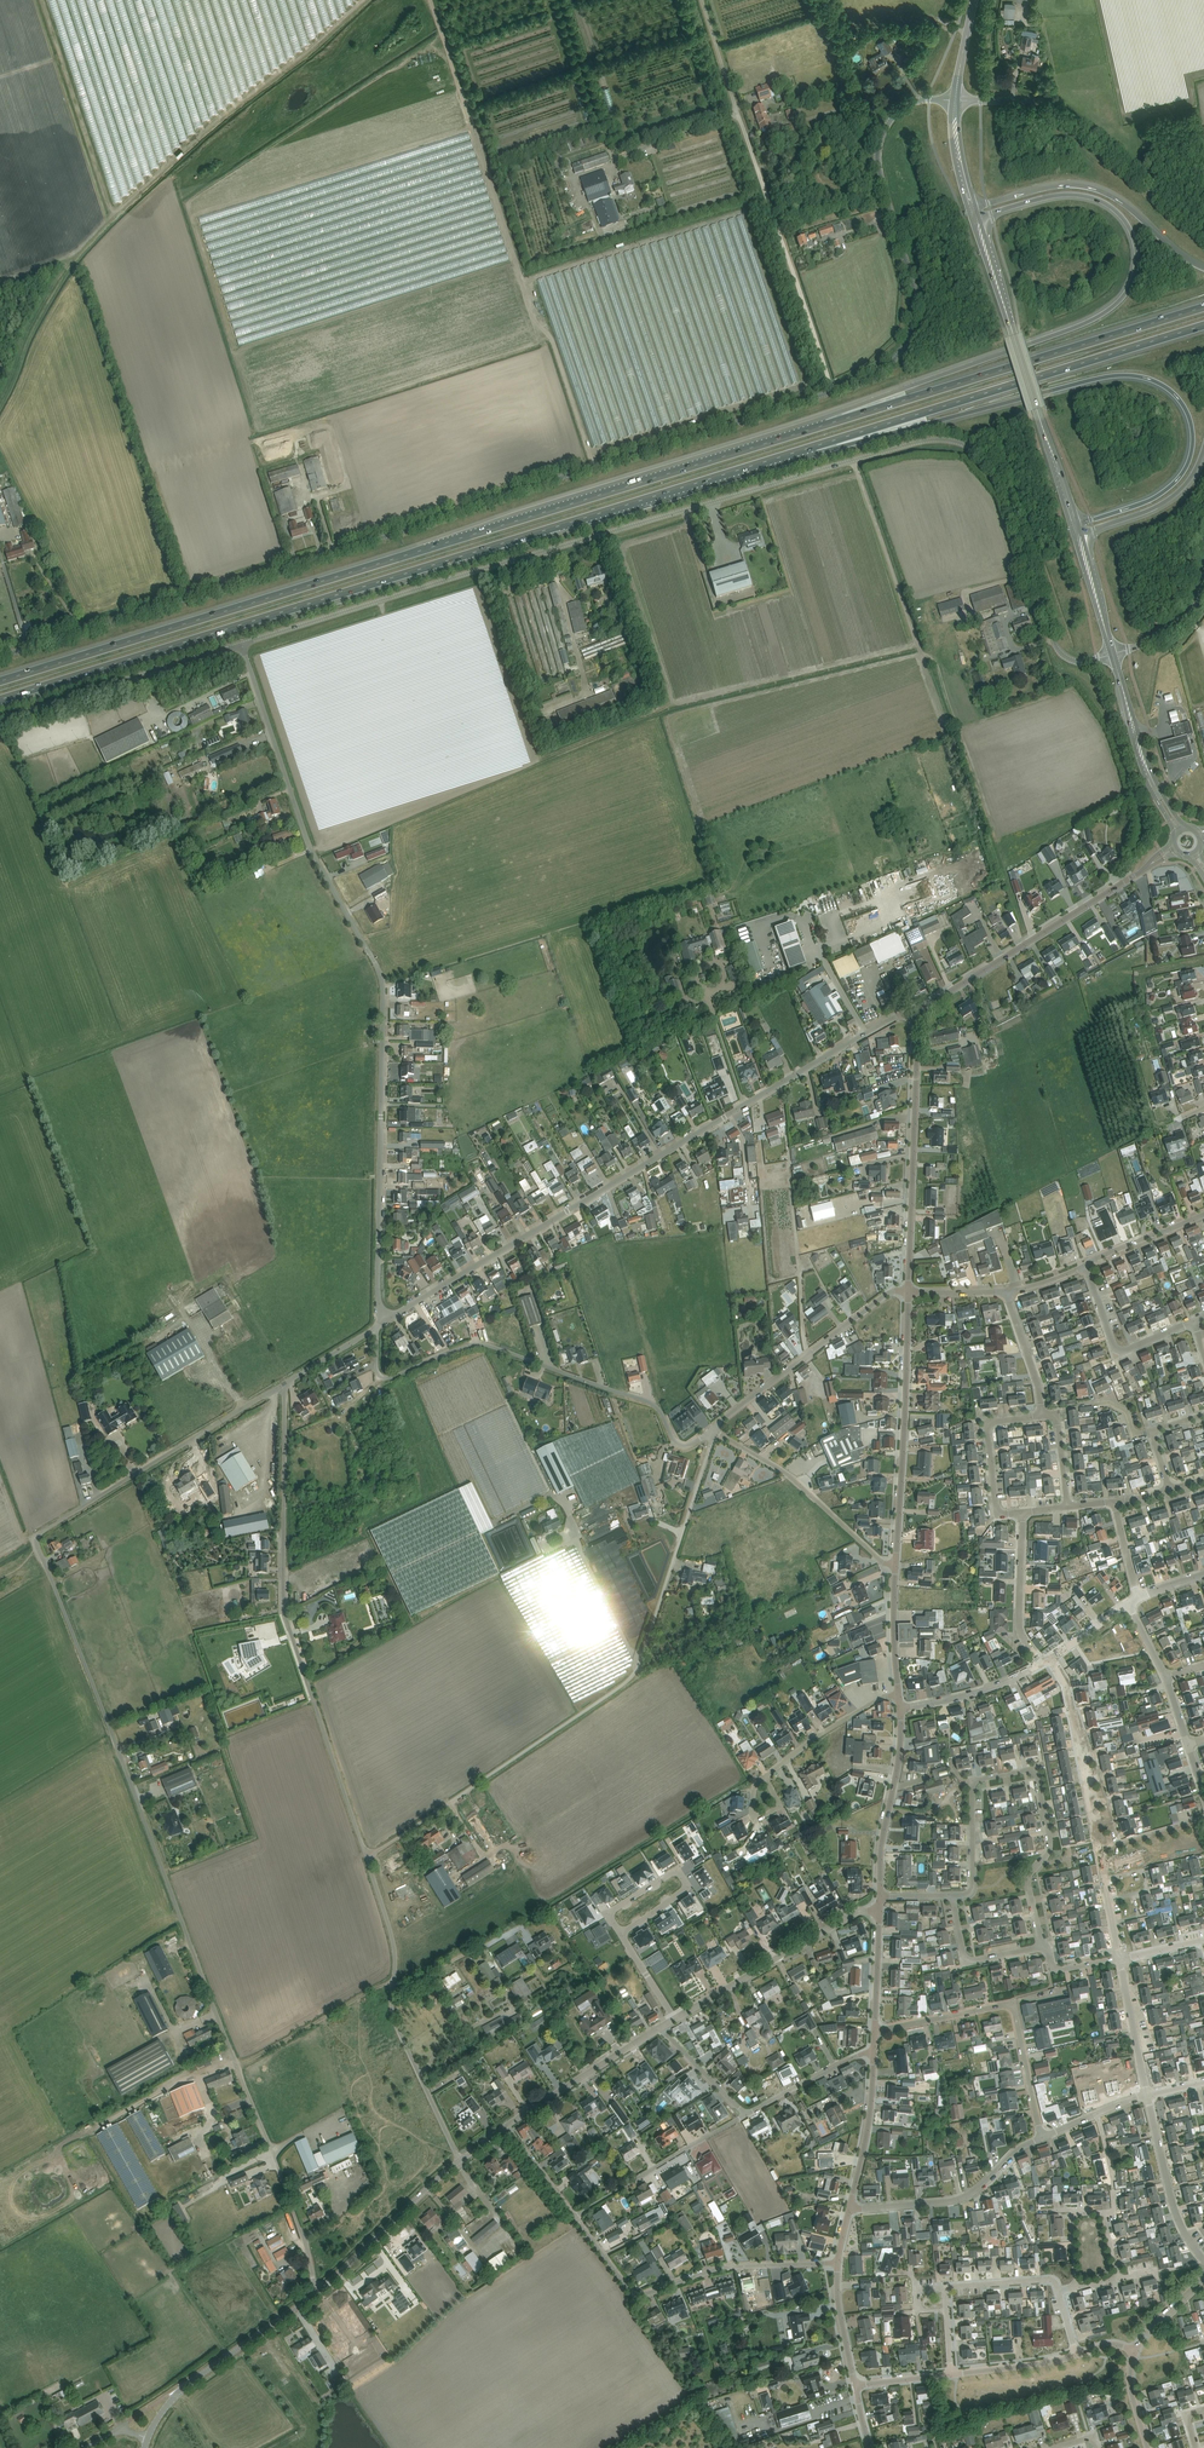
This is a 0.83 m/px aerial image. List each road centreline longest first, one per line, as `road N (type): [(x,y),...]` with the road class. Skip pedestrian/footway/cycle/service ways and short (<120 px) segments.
road 1 (unclassified): [(0,654),(859,382),(892,362),(906,341),(913,305),(876,182),(880,135),(914,102),(955,100)]
road 2 (unclassified): [(316,2293),(283,2179),(36,1539),(284,1384)]
road 3 (unclassified): [(1112,654),(1076,662),(1059,654),(1003,483),(979,452),(949,440),(241,644)]
road 4 (motorway): [(826,425),(0,681)]
road 5 (motorway): [(0,699),(815,446)]
road 6 (unclassified): [(379,1301),(381,977),(307,842),(241,644)]
road 7 (unclassified): [(398,1313),(894,1018),(916,1018)]
road 8 (unclassified): [(367,1856),(627,1680),(712,1430)]
road 9 (motorway): [(815,446),(1099,379),(1137,376),(1167,387),(1189,416),(1187,465),(1165,491),(1075,525)]
road 10 (motorway): [(974,218),(1051,197),(1098,200),(1128,226),(1131,281),(1103,314),(826,425)]
road 11 (unclassified): [(367,1856),(284,1600),(284,1384)]
road 12 (unclassified): [(712,1430),(679,1444),(647,1400),(482,1344),(381,1377),(379,1326)]
road 13 (track): [(832,391),(702,0)]
road 14 (motorway): [(815,446),(1203,325)]
road 15 (motorway): [(1203,307),(826,425)]
road 16 (residential): [(953,1895),(973,1889),(976,1781),(1035,1770),(1051,1845),(1030,1874),(1042,1946)]
road 17 (unclassified): [(460,2161),(393,2018),(394,1941),(367,1856)]
road 18 (tertiary): [(974,218),(1075,525)]
road 19 (residential): [(837,2263),(730,2266),(639,2296),(574,2216)]
road 20 (unclassified): [(1203,237),(1060,115),(1029,104),(955,100)]
road 21 (tertiary): [(916,1018),(1151,864)]
road 22 (residential): [(1041,2138),(1011,2005),(875,2028)]
road 23 (tertiary): [(908,1290),(896,1564)]
road 24 (tertiary): [(908,1290),(916,1018)]
road 25 (motorway): [(1203,268),(1126,205),(1088,188),(1042,188),(972,209)]
road 26 (unclassified): [(241,644),(0,719)]
road 27 (unclassified): [(908,1290),(889,1294),(712,1430)]
road 28 (unclassified): [(675,2019),(852,1914),(879,1910)]
road 29 (unclassified): [(896,1564),(882,1561),(789,1475),(712,1430)]
road 30 (unclassified): [(1104,1880),(1066,1683),(1051,1658)]
road 31 (unclassified): [(147,2438),(180,2390),(316,2293)]
road 32 (residential): [(1041,2138),(965,2197),(850,2206)]
road 33 (residential): [(574,2216),(746,2115)]
road 34 (unclassified): [(316,2293),(460,2161)]
road 35 (tertiary): [(900,1709),(880,1894)]
road 36 (unclassified): [(506,2126),(660,2029)]
road 37 (track): [(393,1980),(237,2067)]
road 38 (unclassified): [(1203,2261),(1175,2211),(1146,2095)]
road 39 (residential): [(1087,1266),(1114,1348),(1125,1351),(1195,1321)]
road 40 (track): [(809,1354),(791,1187)]
road 41 (residential): [(1042,1415),(987,1426),(996,1509),(1022,1513)]
road 42 (motorway): [(1077,534),(1171,498),(1203,446)]
road 43 (residential): [(765,1777),(813,1738),(898,1694)]
road 44 (residential): [(1040,1664),(1018,1623),(1022,1513)]
road 45 (tertiary): [(873,2053),(869,2124),(850,2206)]
road 46 (track): [(613,177),(619,156),(738,114)]
road 47 (unclassified): [(900,1709),(970,1694),(1040,1664)]
road 48 (tertiary): [(1112,654),(1157,792)]
road 49 (residential): [(1042,1946),(968,1961),(953,1895)]
road 50 (residential): [(746,2115),(873,2053)]
road 51 (unclassified): [(1146,2095),(1120,1959)]
road 52 (tertiary): [(896,1564),(898,1694)]
road 53 (residential): [(621,1935),(608,1914),(677,1870),(688,1888)]
road 54 (residential): [(1042,1415),(1007,1293)]
road 55 (unclassified): [(951,2374),(1076,2353)]
road 56 (residential): [(1087,1266),(1203,1215)]
road 57 (tertiary): [(1077,534),(1112,654)]
road 58 (tertiary): [(837,2263),(855,2385)]
road 59 (residential): [(746,2115),(660,2029)]
road 60 (residential): [(1059,2291),(1050,2280),(944,2286)]
road 61 (unclassified): [(1203,585),(1176,629),(1112,654)]

